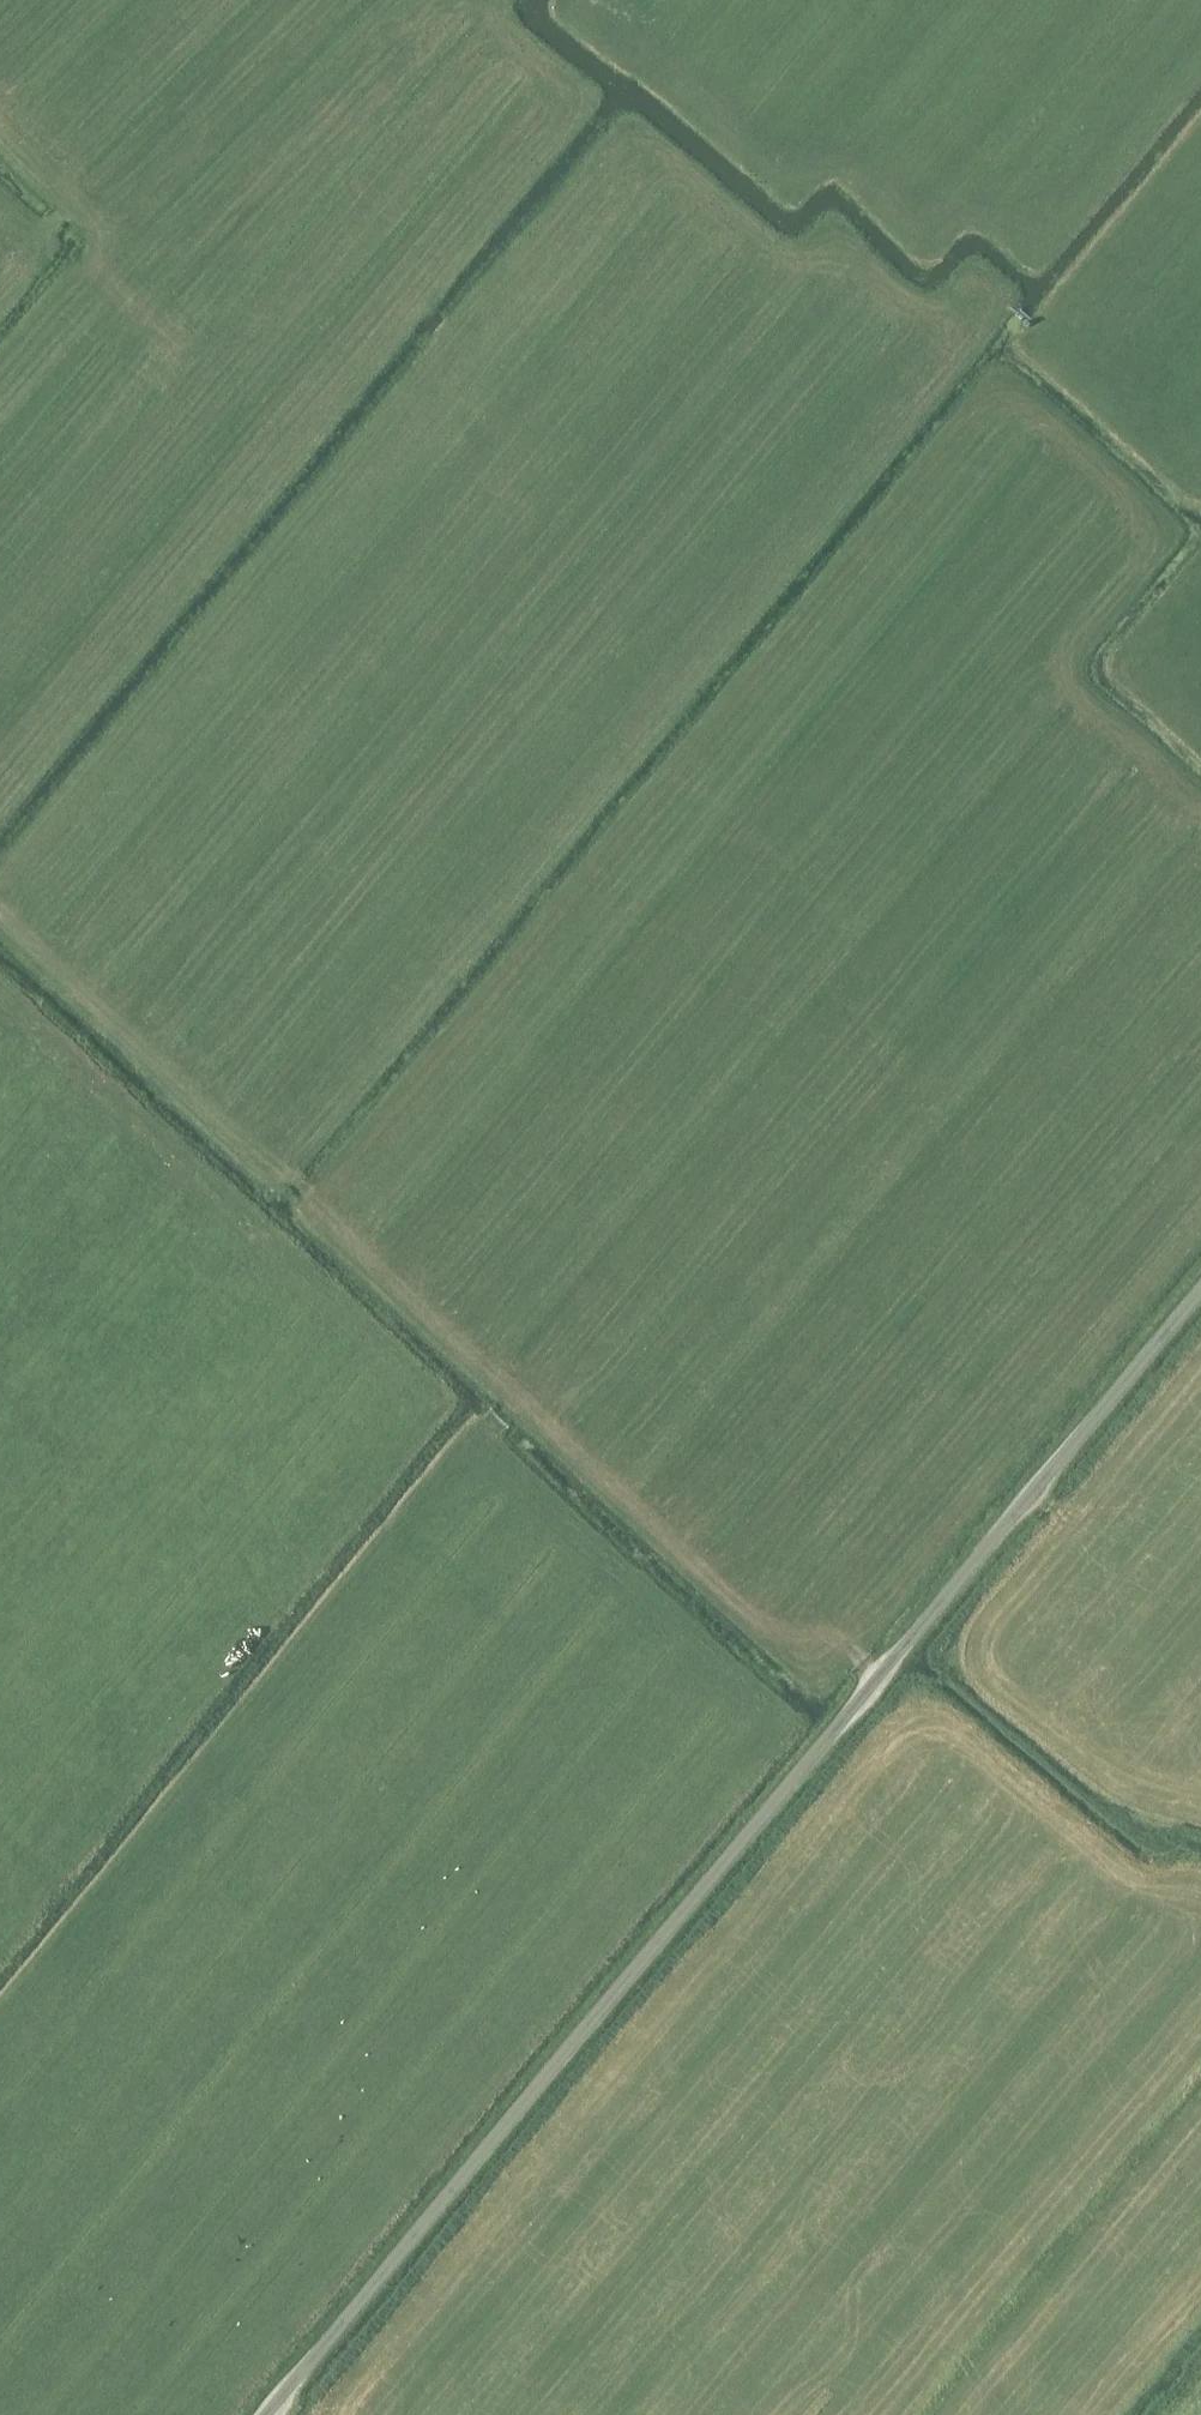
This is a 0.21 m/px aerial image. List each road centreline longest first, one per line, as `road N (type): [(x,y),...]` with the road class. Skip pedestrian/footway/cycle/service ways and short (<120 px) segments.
road 1 (unclassified): [(266,2414),(1200,1296)]

